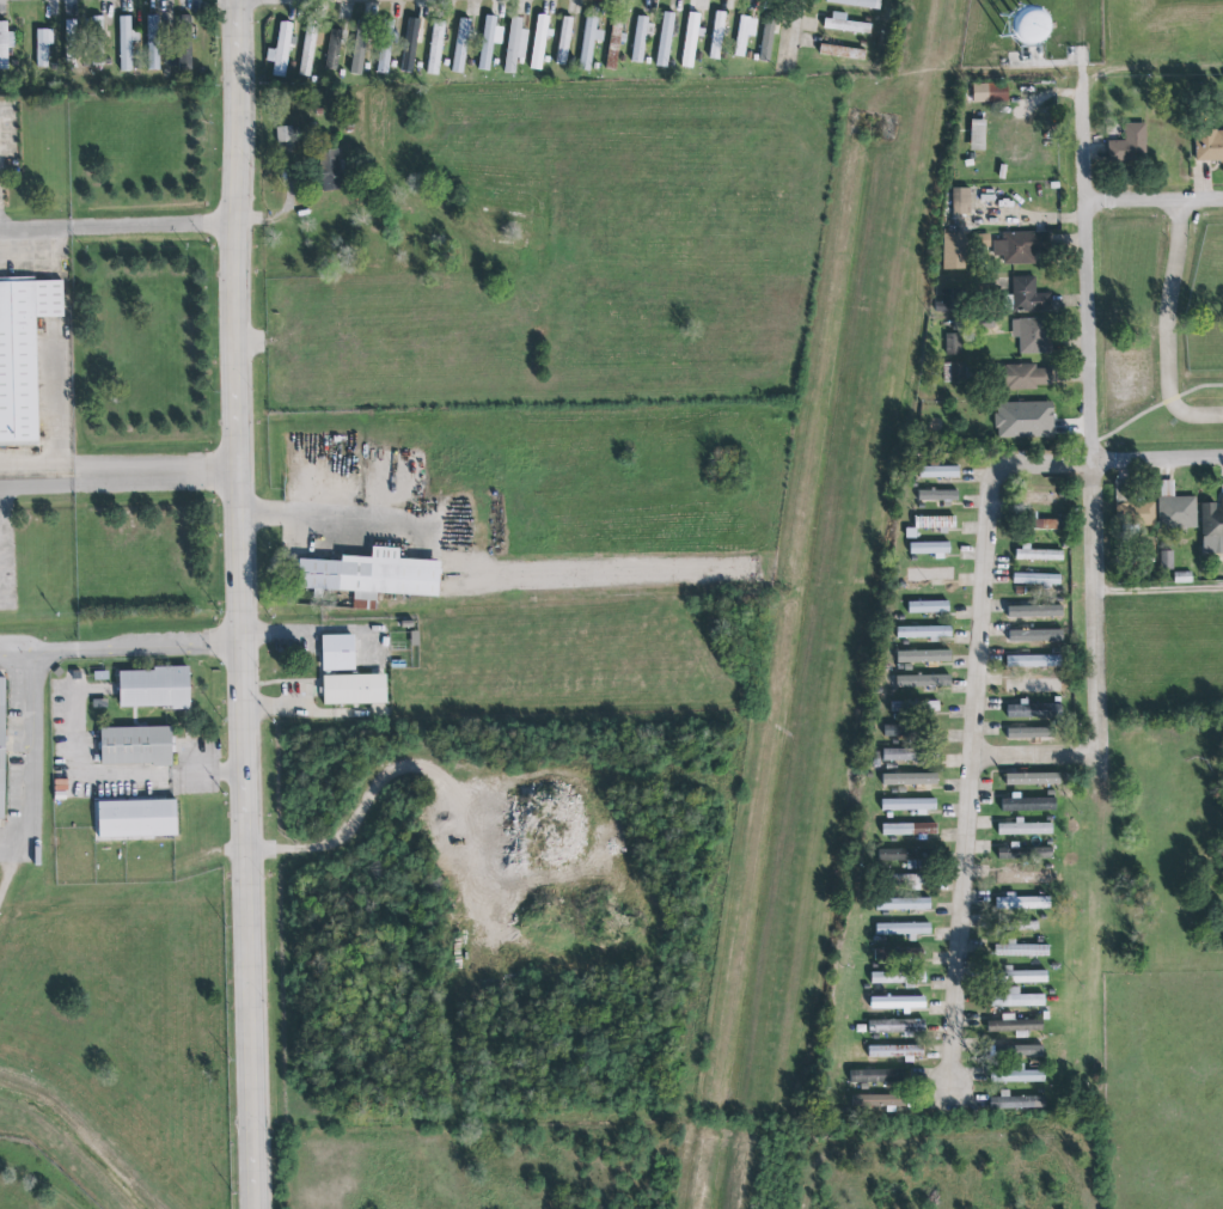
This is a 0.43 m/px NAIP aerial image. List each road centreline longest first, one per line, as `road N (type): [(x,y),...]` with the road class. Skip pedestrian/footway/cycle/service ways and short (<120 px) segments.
road 1 (residential): [(259,1208),(232,0)]
road 2 (residential): [(1102,783),(1082,67)]
road 3 (residential): [(1093,460),(1005,466),(990,487),(953,1086)]
road 4 (residential): [(0,487),(243,470)]
road 5 (residential): [(237,224),(0,230)]
road 6 (residential): [(1086,203),(1222,200)]
road 7 (residential): [(1093,460),(1222,457)]
road 8 (residential): [(973,755),(1101,755)]
road 9 (track): [(1096,600),(1222,596)]

